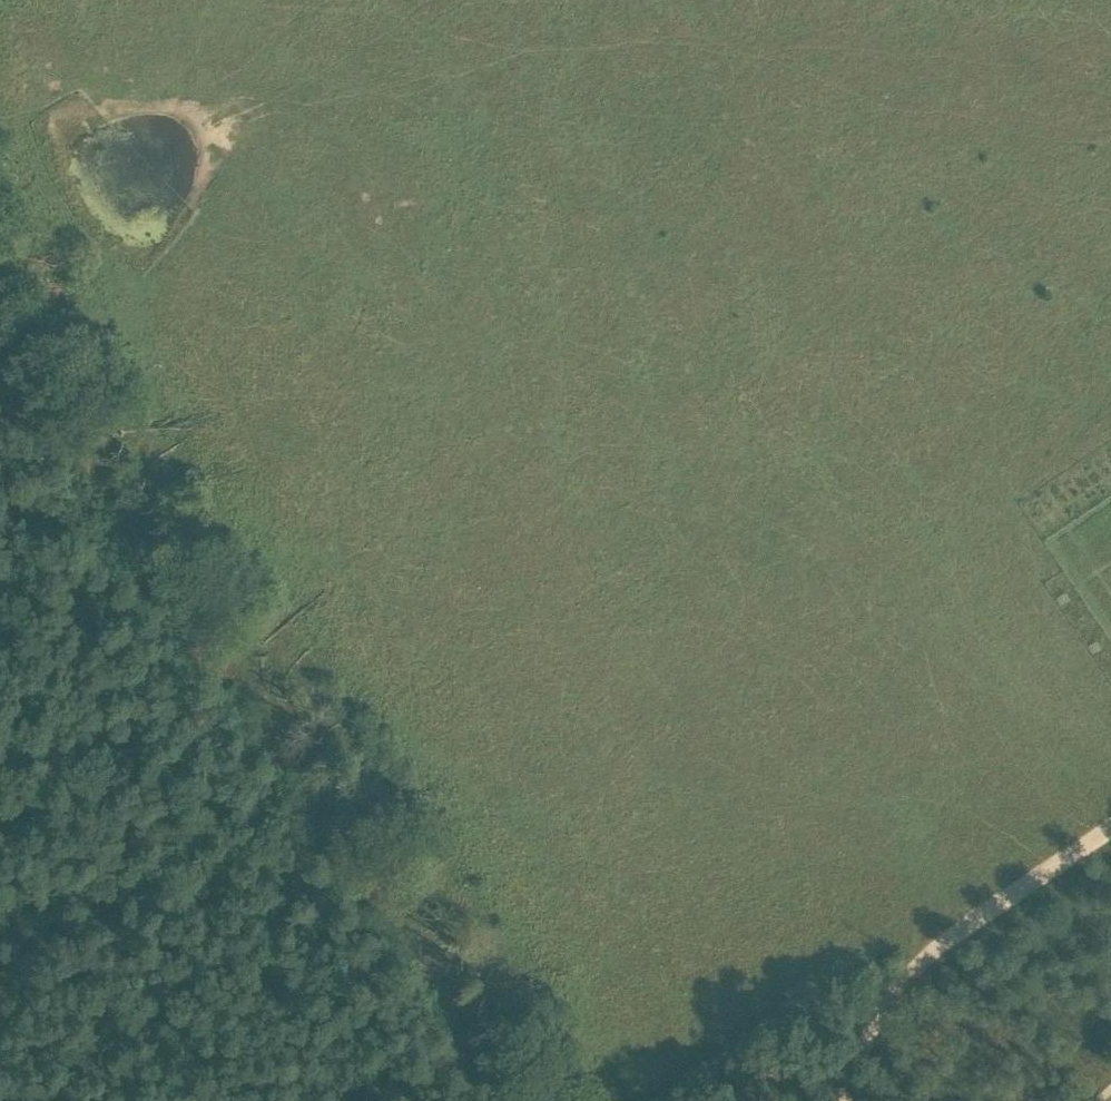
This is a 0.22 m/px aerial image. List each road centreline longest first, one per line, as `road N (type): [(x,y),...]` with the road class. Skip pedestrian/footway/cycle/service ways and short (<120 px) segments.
road 1 (track): [(861,1100),(881,1041),(922,967),(1110,833)]

